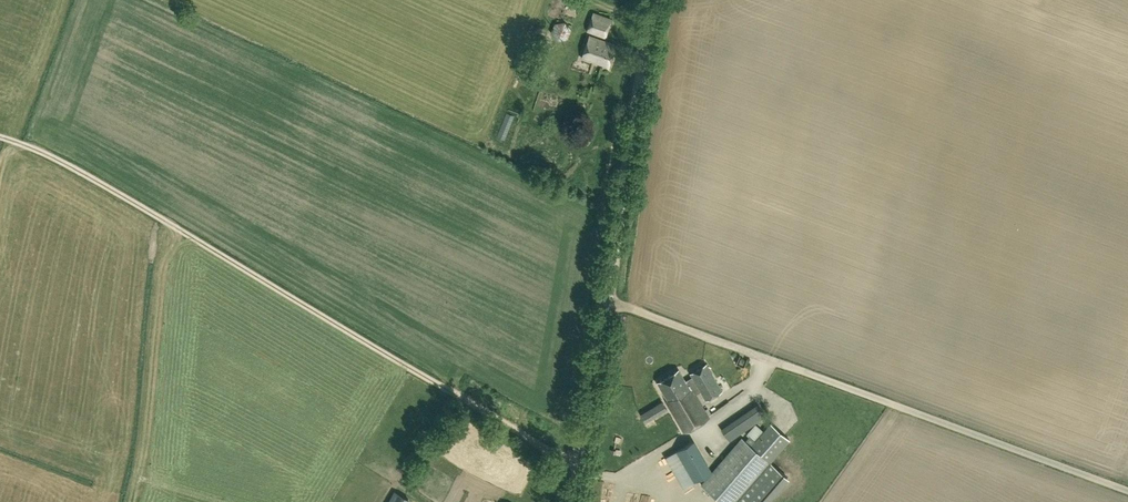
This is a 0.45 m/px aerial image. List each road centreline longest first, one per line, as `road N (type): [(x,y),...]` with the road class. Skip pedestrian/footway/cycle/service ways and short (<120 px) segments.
road 1 (track): [(582,465),(123,194),(0,136)]
road 2 (track): [(1127,491),(610,300)]
road 3 (tertiary): [(576,501),(662,0)]

